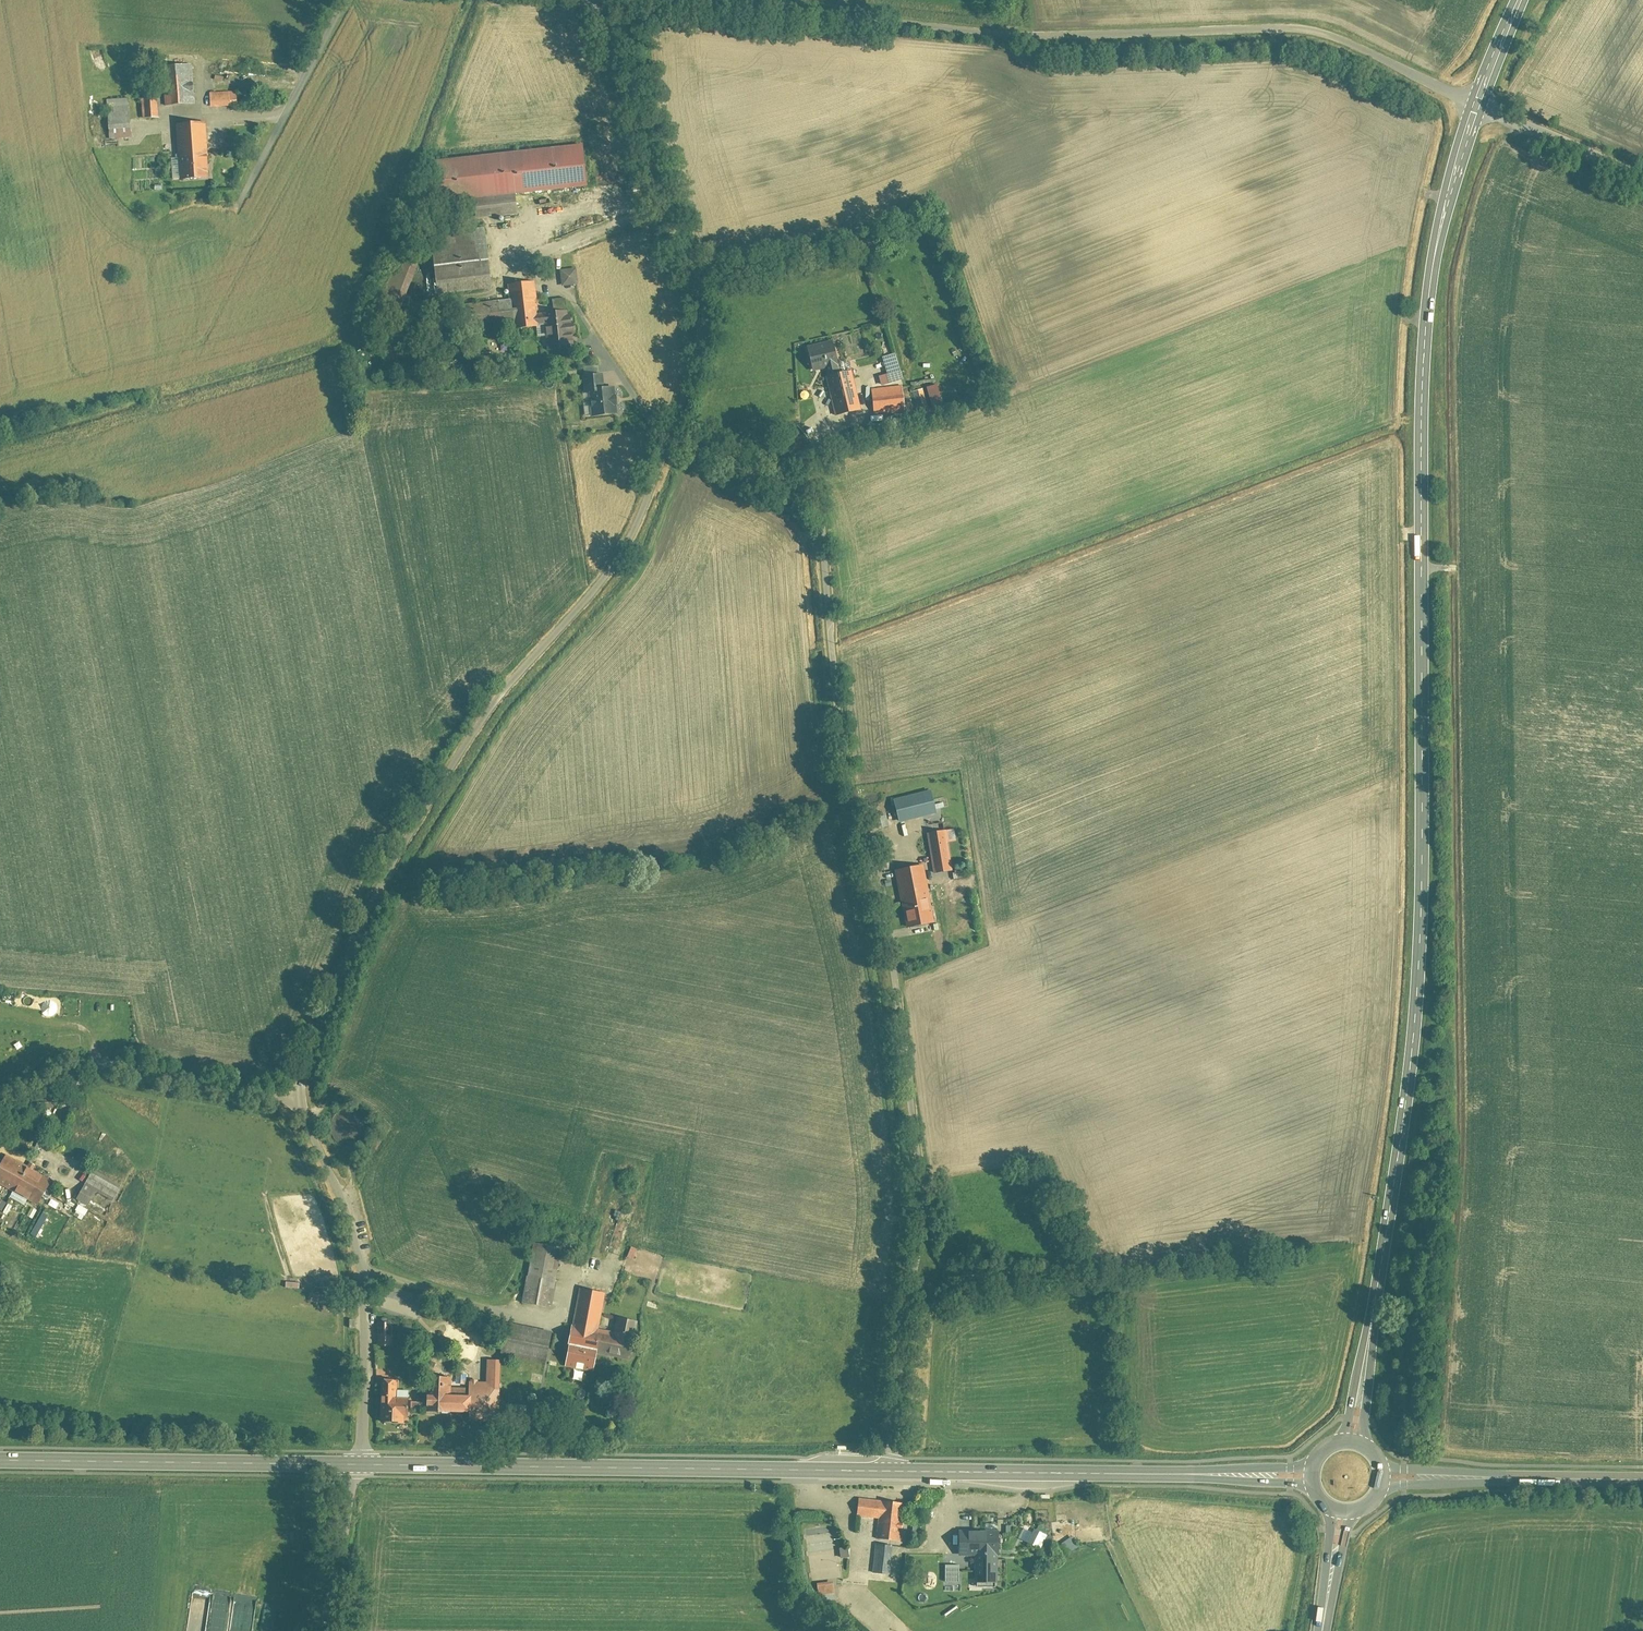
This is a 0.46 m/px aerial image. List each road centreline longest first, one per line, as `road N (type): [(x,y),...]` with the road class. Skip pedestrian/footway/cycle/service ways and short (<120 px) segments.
road 1 (secondary): [(1477,104),(1427,297),(1416,1014),(1362,1383)]
road 2 (residential): [(892,1470),(920,1210),(897,990),(839,733),(818,517),(802,500),(677,439)]
road 3 (unclassified): [(1477,104),(1307,30),(1059,36),(698,0)]
road 4 (residential): [(297,1107),(377,892),(499,696),(599,584),(677,439)]
road 5 (primary): [(362,1464),(892,1470)]
road 6 (residential): [(677,439),(700,337),(699,301),(590,0)]
road 7 (residential): [(362,1464),(362,1275),(350,1223),(297,1107)]
road 8 (primary): [(0,1460),(362,1464)]
road 9 (primary): [(892,1470),(1232,1474)]
road 10 (residential): [(297,1107),(130,1065),(88,1062),(0,1093)]
road 11 (residential): [(345,0),(248,188)]
road 12 (unclassified): [(1642,179),(1477,104)]
road 13 (tertiary): [(1642,1479),(1470,1476)]
road 14 (residential): [(330,1630),(362,1464)]

